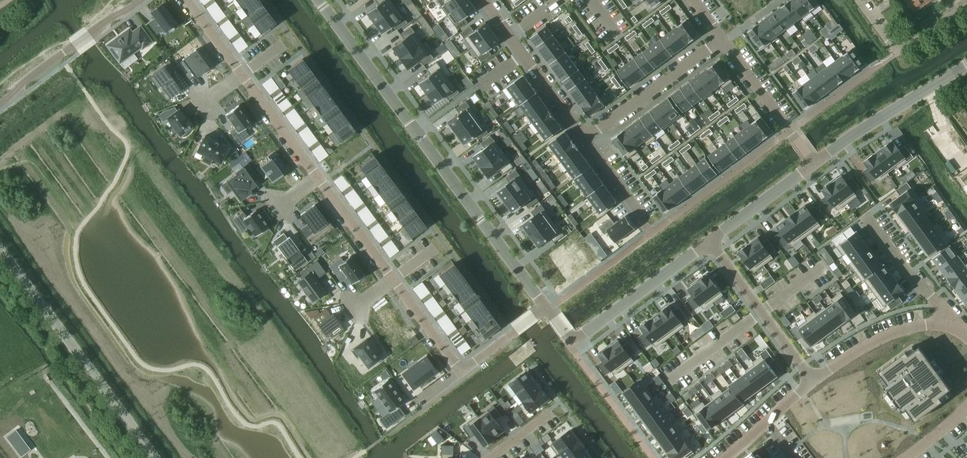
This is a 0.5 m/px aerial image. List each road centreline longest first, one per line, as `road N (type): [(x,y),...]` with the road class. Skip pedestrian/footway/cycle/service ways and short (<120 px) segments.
road 1 (tertiary): [(546,308),(319,0)]
road 2 (tertiary): [(155,457),(0,246)]
road 3 (residential): [(585,138),(653,233),(546,308)]
road 4 (tertiary): [(966,66),(815,163)]
road 5 (residential): [(708,241),(813,380)]
road 6 (residential): [(0,103),(139,0)]
road 7 (residential): [(483,0),(585,138)]
road 8 (tertiary): [(708,241),(573,343)]
road 9 (residential): [(585,138),(721,41)]
road 10 (residential): [(815,163),(721,41)]
road 11 (residential): [(813,380),(903,330),(947,324)]
road 12 (residential): [(864,216),(947,324)]
road 13 (tertiary): [(815,163),(708,241)]
road 14 (residential): [(390,281),(314,179)]
road 15 (residential): [(314,179),(241,82)]

